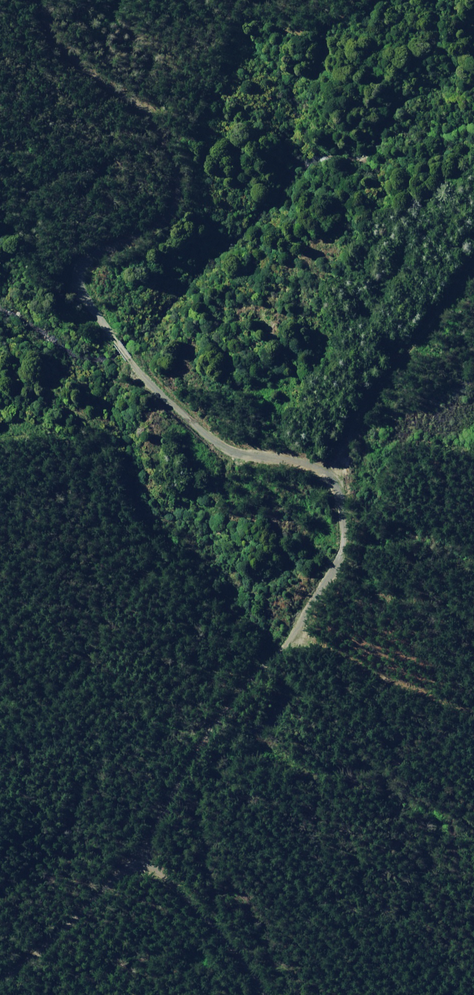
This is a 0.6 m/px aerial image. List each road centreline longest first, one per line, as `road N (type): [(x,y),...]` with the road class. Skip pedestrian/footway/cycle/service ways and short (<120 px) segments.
road 1 (track): [(333,456),(256,441),(169,399),(97,306),(80,278),(84,246),(148,220),(166,205),(171,176),(154,123),(44,23),(40,0)]
road 2 (track): [(134,848),(176,756),(280,633),(333,552),(333,456)]
road 3 (track): [(473,258),(370,382),(333,456)]
road 4 (track): [(265,994),(202,906),(134,848)]
road 5 (track): [(0,953),(134,848)]

